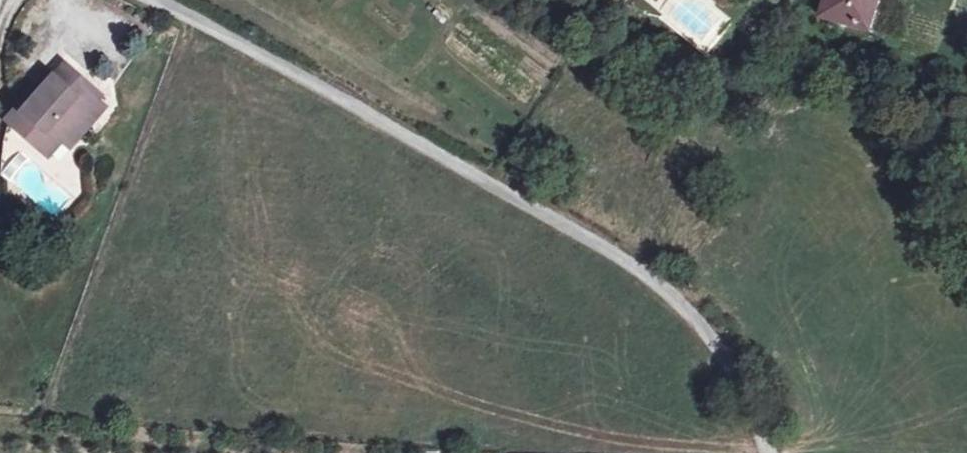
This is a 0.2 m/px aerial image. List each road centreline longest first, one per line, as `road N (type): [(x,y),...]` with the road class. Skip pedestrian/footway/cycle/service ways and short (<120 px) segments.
road 1 (residential): [(158,0),(607,251),(676,300),(735,374),(769,452)]

